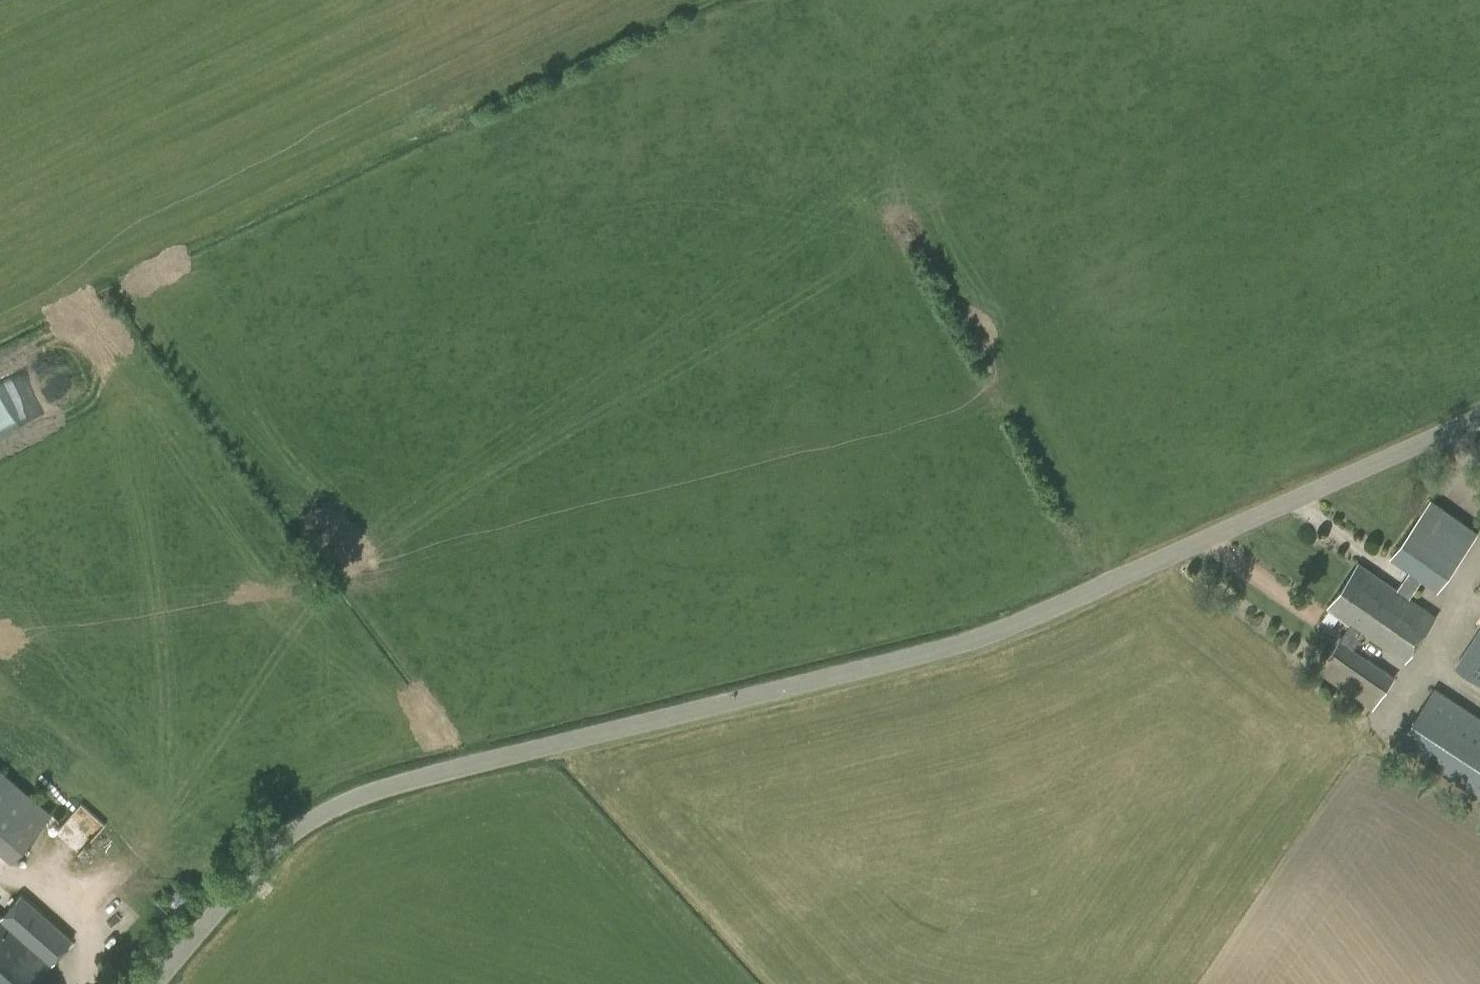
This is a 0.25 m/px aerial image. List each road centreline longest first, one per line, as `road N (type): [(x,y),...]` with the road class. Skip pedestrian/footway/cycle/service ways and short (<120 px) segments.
road 1 (unclassified): [(1479,416),(971,641),(335,805),(266,854),(156,983)]

